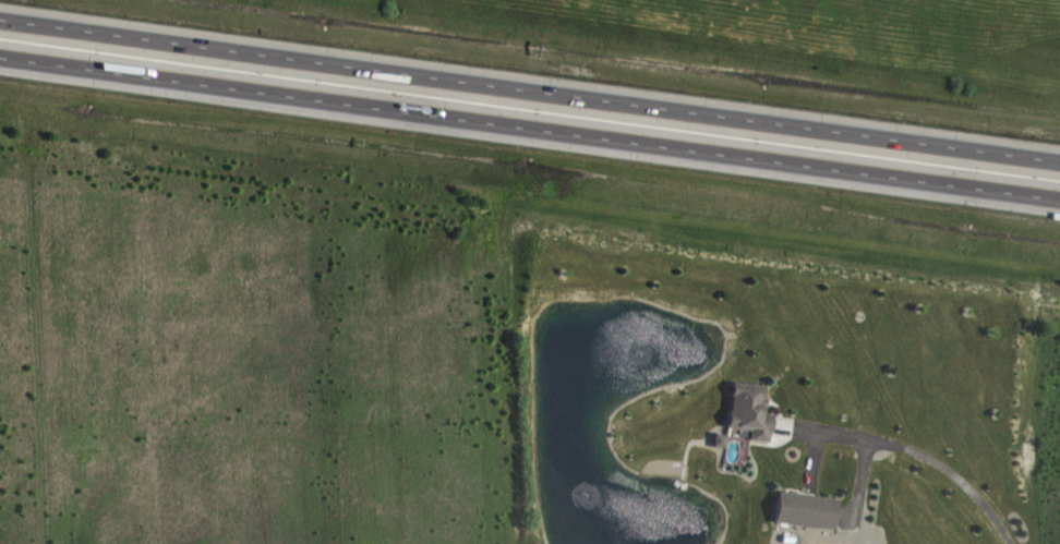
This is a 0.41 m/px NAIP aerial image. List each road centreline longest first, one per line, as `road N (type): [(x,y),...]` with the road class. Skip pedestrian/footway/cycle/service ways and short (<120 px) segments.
road 1 (motorway): [(0,53),(1059,198)]
road 2 (motorway): [(1059,163),(0,20)]

